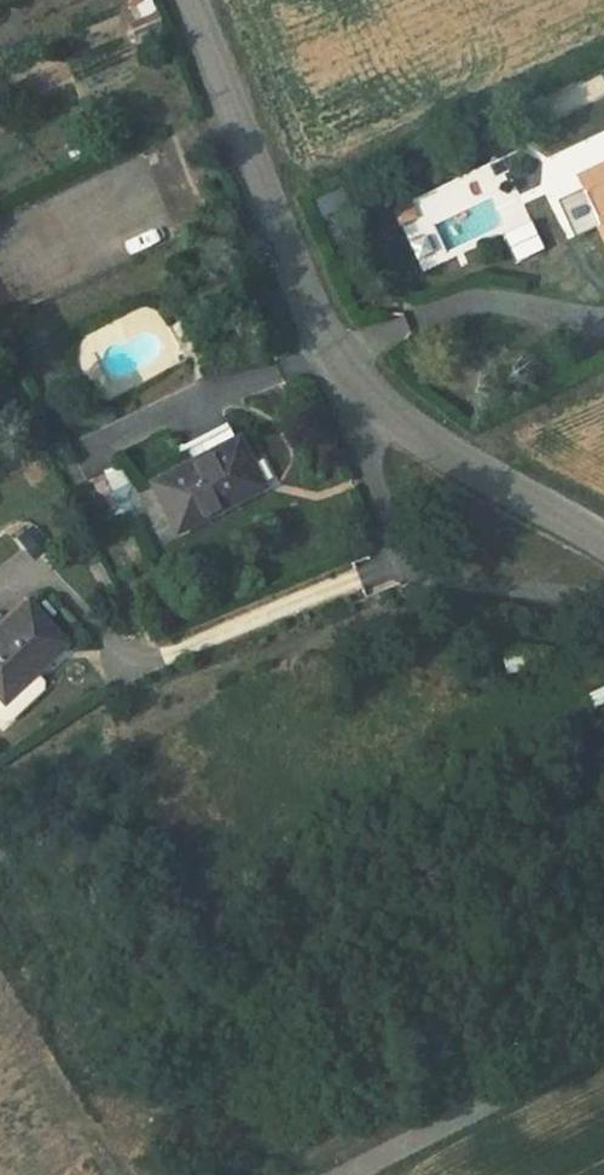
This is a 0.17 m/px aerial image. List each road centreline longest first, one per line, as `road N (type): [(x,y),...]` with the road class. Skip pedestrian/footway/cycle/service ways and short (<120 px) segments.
road 1 (unclassified): [(178,0),(319,322),(412,432),(603,552)]
road 2 (unclassified): [(349,1174),(603,1030)]

